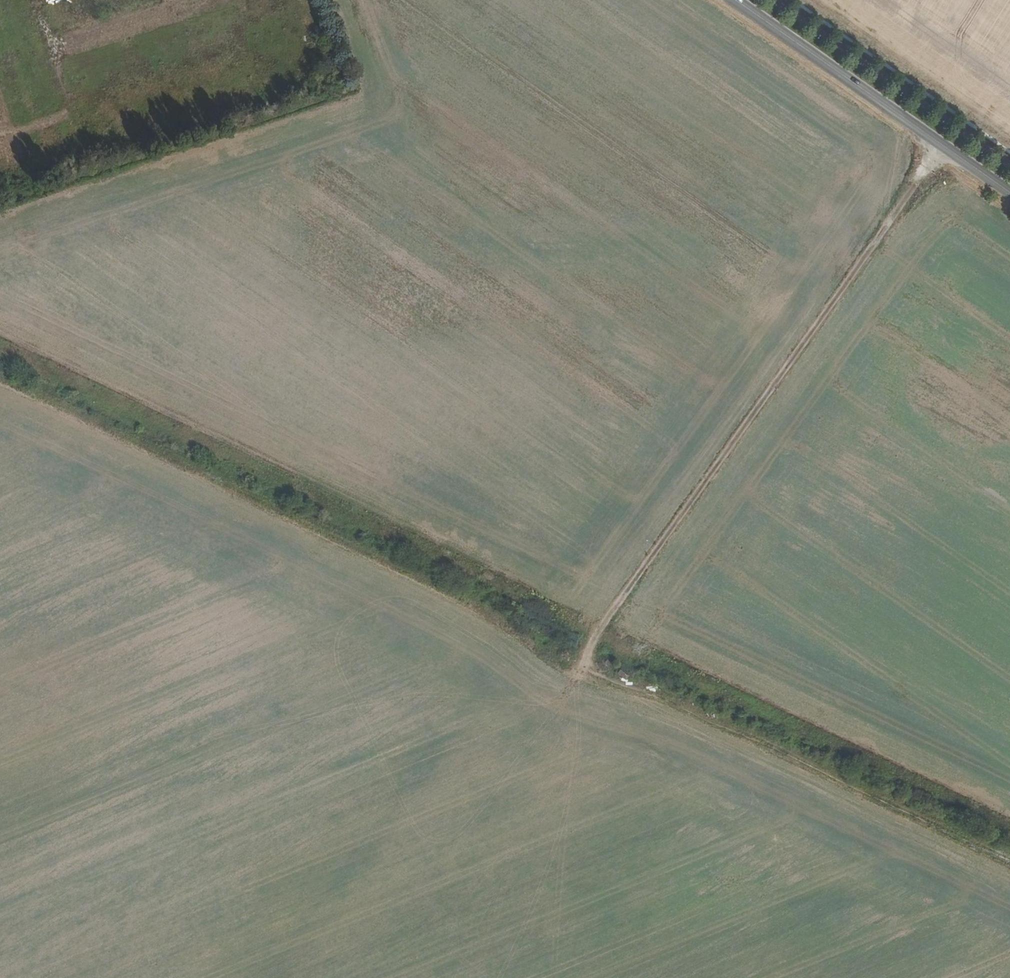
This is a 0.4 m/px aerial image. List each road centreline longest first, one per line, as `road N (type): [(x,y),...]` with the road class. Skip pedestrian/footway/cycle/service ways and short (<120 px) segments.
road 1 (track): [(942,146),(598,632),(583,663)]
road 2 (unclassified): [(734,0),(1009,193)]

